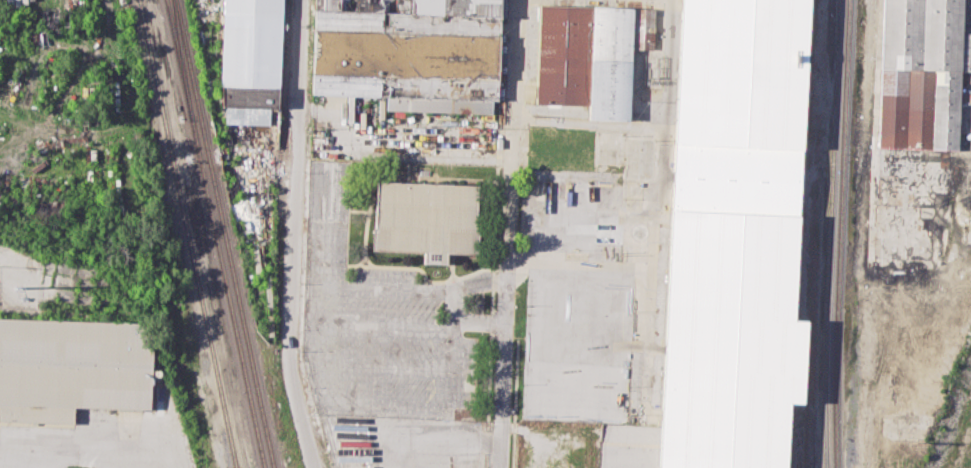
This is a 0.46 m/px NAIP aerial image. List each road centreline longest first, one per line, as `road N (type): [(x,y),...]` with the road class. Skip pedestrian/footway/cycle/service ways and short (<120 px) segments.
road 1 (residential): [(302,0),(290,352),(314,467)]
road 2 (residential): [(521,0),(500,467)]

